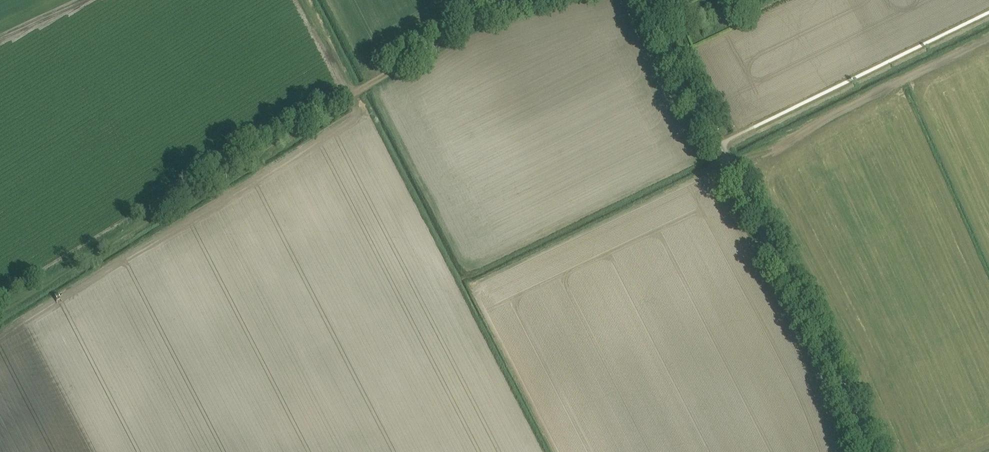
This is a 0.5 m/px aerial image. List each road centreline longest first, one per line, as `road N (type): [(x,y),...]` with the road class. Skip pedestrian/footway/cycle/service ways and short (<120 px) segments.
road 1 (track): [(532,0),(450,36),(0,309)]
road 2 (unclassified): [(870,451),(649,0)]

